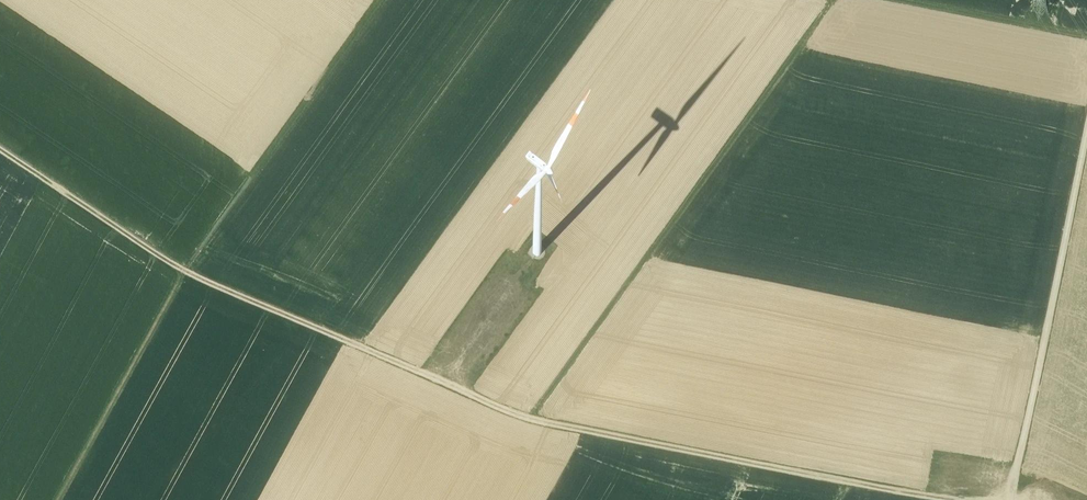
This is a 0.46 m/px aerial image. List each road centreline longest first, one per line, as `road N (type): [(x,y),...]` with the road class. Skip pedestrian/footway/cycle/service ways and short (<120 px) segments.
road 1 (track): [(392,0),(193,278),(70,499)]
road 2 (track): [(846,0),(545,423)]
road 3 (track): [(1086,129),(1009,499)]
road 4 (track): [(860,0),(1086,42)]

